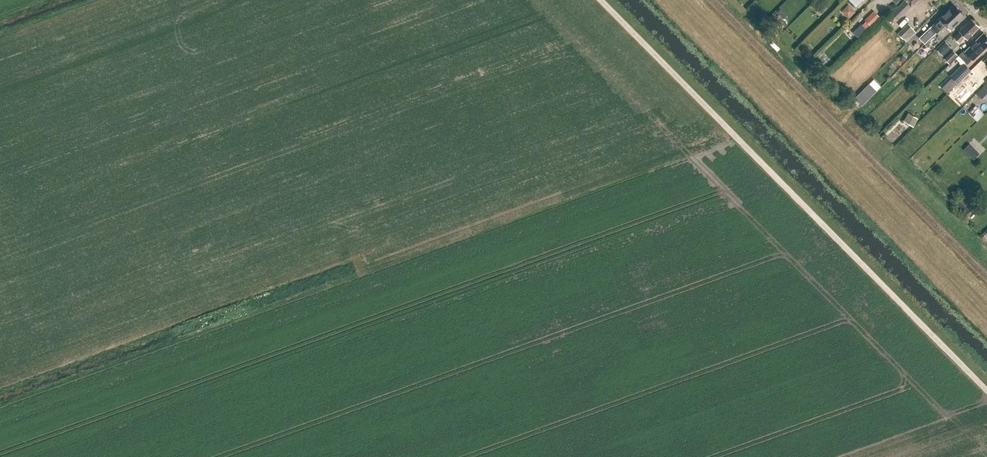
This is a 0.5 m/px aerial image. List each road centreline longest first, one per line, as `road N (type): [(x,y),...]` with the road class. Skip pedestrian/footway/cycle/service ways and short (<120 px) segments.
road 1 (unclassified): [(601,0),(986,388)]

